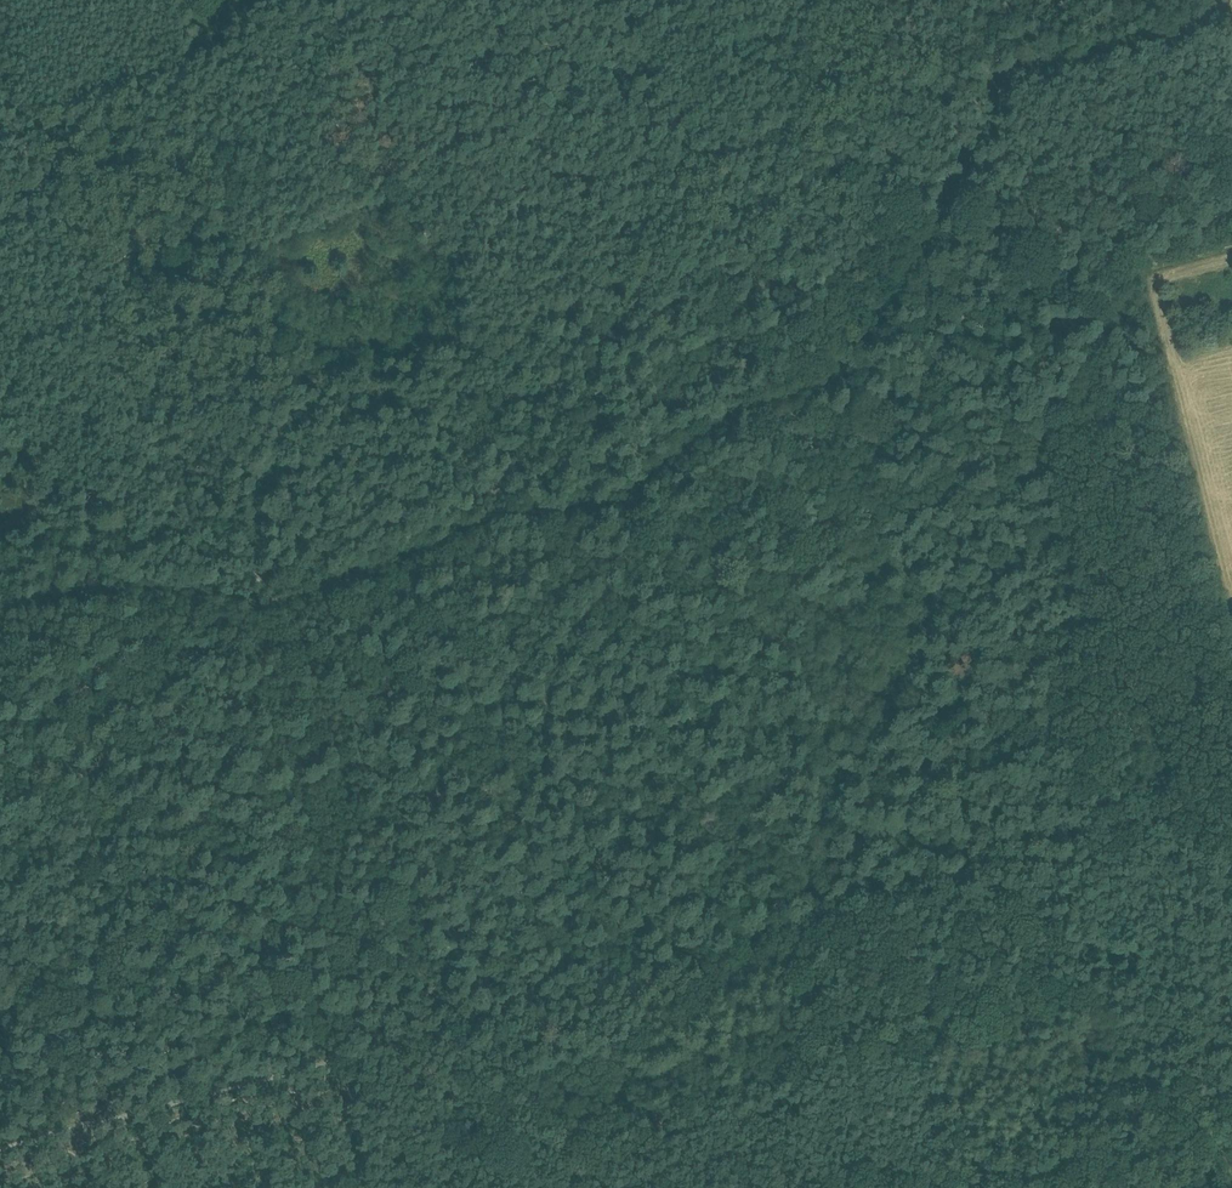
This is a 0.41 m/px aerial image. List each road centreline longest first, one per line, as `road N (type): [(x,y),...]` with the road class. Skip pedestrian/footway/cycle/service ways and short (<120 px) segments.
road 1 (track): [(460,1025),(399,956),(281,603),(141,482),(0,109)]
road 2 (track): [(1231,1127),(984,1187)]
road 3 (track): [(588,1187),(578,1161),(460,1025)]

